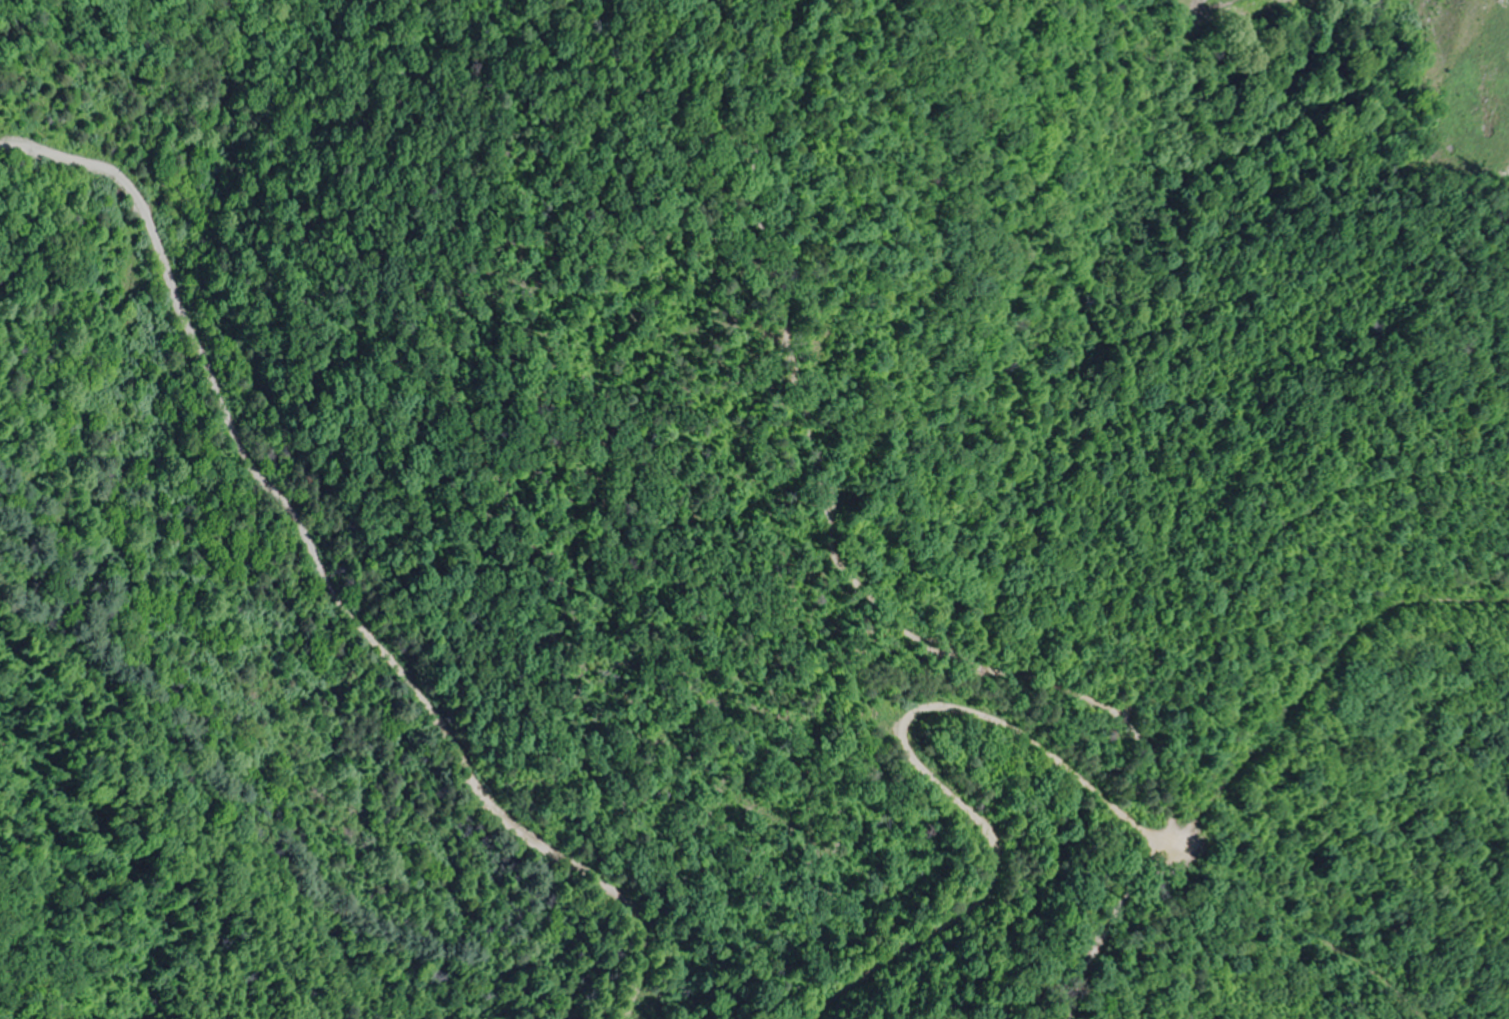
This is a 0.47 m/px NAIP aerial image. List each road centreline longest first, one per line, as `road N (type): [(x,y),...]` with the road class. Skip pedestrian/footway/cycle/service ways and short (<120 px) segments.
road 1 (residential): [(1074,1018),(1074,959),(1123,856),(1171,856),(1241,894),(1355,1018)]

